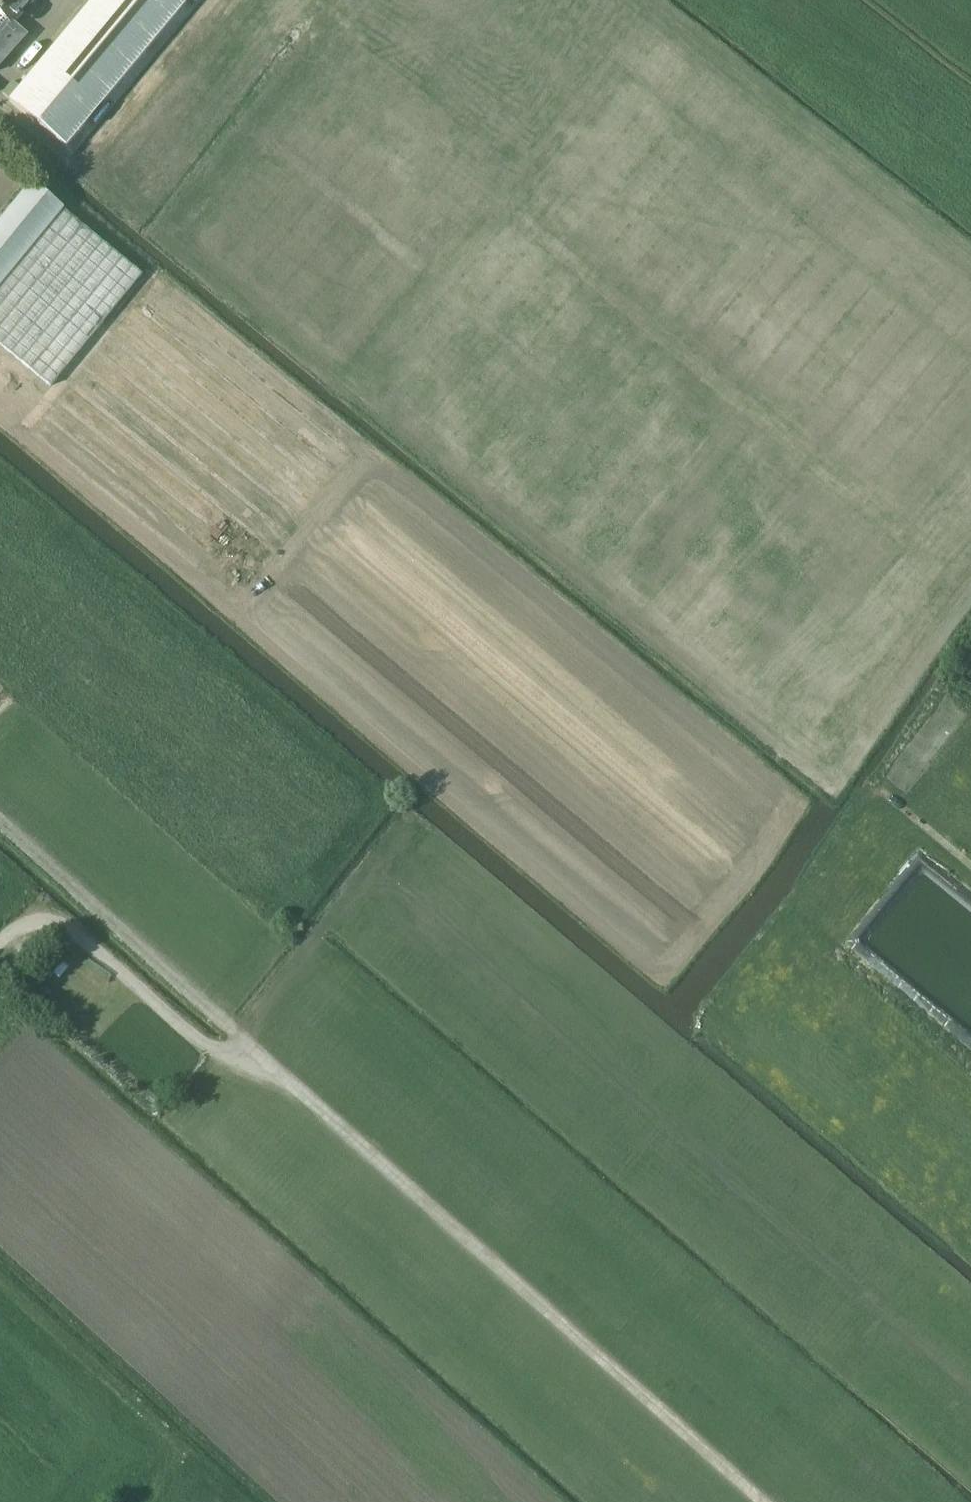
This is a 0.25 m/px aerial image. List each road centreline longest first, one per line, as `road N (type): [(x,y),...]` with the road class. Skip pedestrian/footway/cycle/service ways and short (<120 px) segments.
road 1 (track): [(0,942),(28,922),(61,925),(217,1051),(235,1048),(354,892),(368,884),(392,888),(970,1385)]
road 2 (track): [(0,821),(764,1501)]

